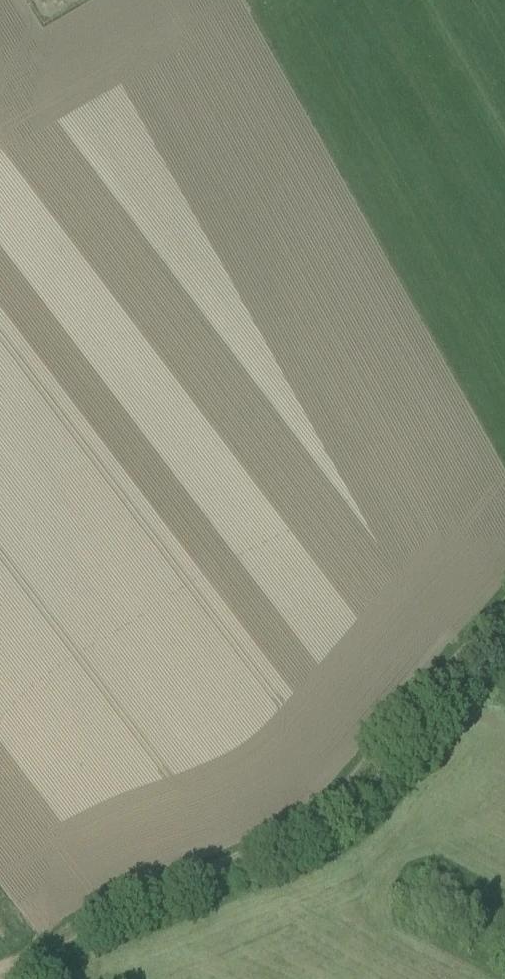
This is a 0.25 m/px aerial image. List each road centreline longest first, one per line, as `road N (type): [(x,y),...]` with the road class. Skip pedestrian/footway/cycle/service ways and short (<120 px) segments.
road 1 (track): [(504,606),(326,825),(0,978)]

